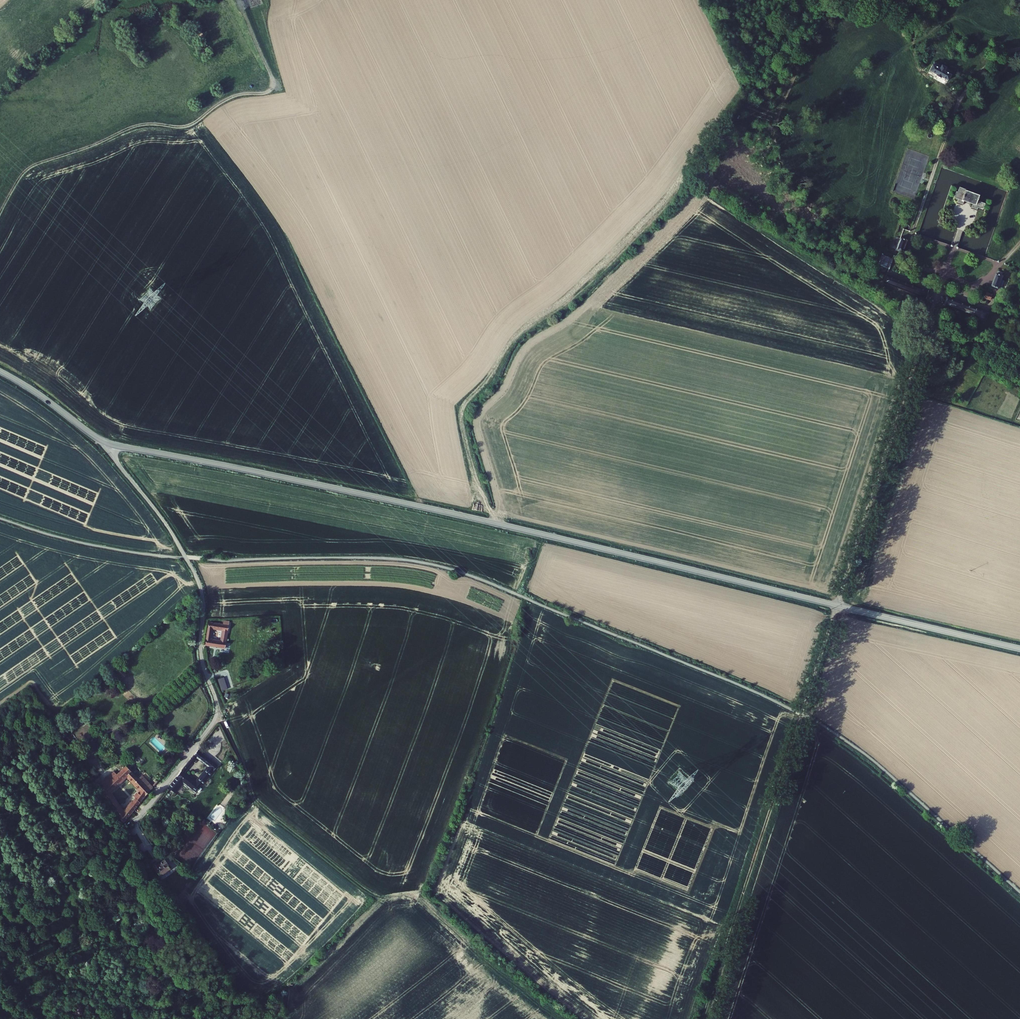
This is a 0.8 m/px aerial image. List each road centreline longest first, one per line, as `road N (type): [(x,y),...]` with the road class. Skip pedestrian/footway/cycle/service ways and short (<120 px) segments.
road 1 (tertiary): [(837,606),(496,523),(111,444)]
road 2 (residential): [(111,444),(197,579),(202,658),(217,705),(215,718),(135,822),(155,856)]
road 3 (unclassified): [(837,606),(705,1018)]
road 4 (unclassified): [(923,330),(837,606)]
road 5 (track): [(215,718),(227,722),(253,800),(370,898)]
road 6 (tertiary): [(1019,649),(837,606)]
road 7 (tertiary): [(111,444),(0,372)]

